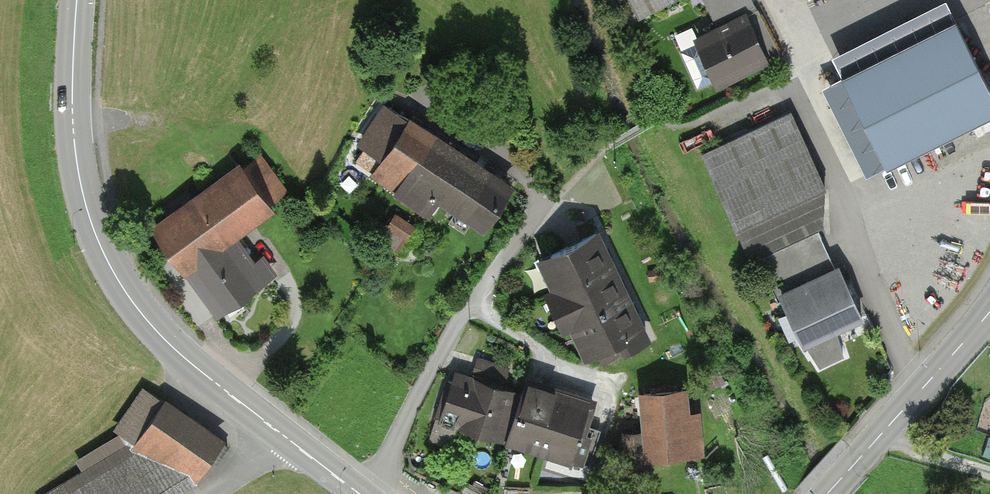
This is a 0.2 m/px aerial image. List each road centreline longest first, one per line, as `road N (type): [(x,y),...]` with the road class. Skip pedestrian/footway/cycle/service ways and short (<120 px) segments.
road 1 (secondary): [(359,493),(197,367),(122,286),(83,198),(74,144),(77,0)]
road 2 (residential): [(365,493),(473,302),(550,199)]
road 3 (tertiary): [(989,310),(827,493)]

